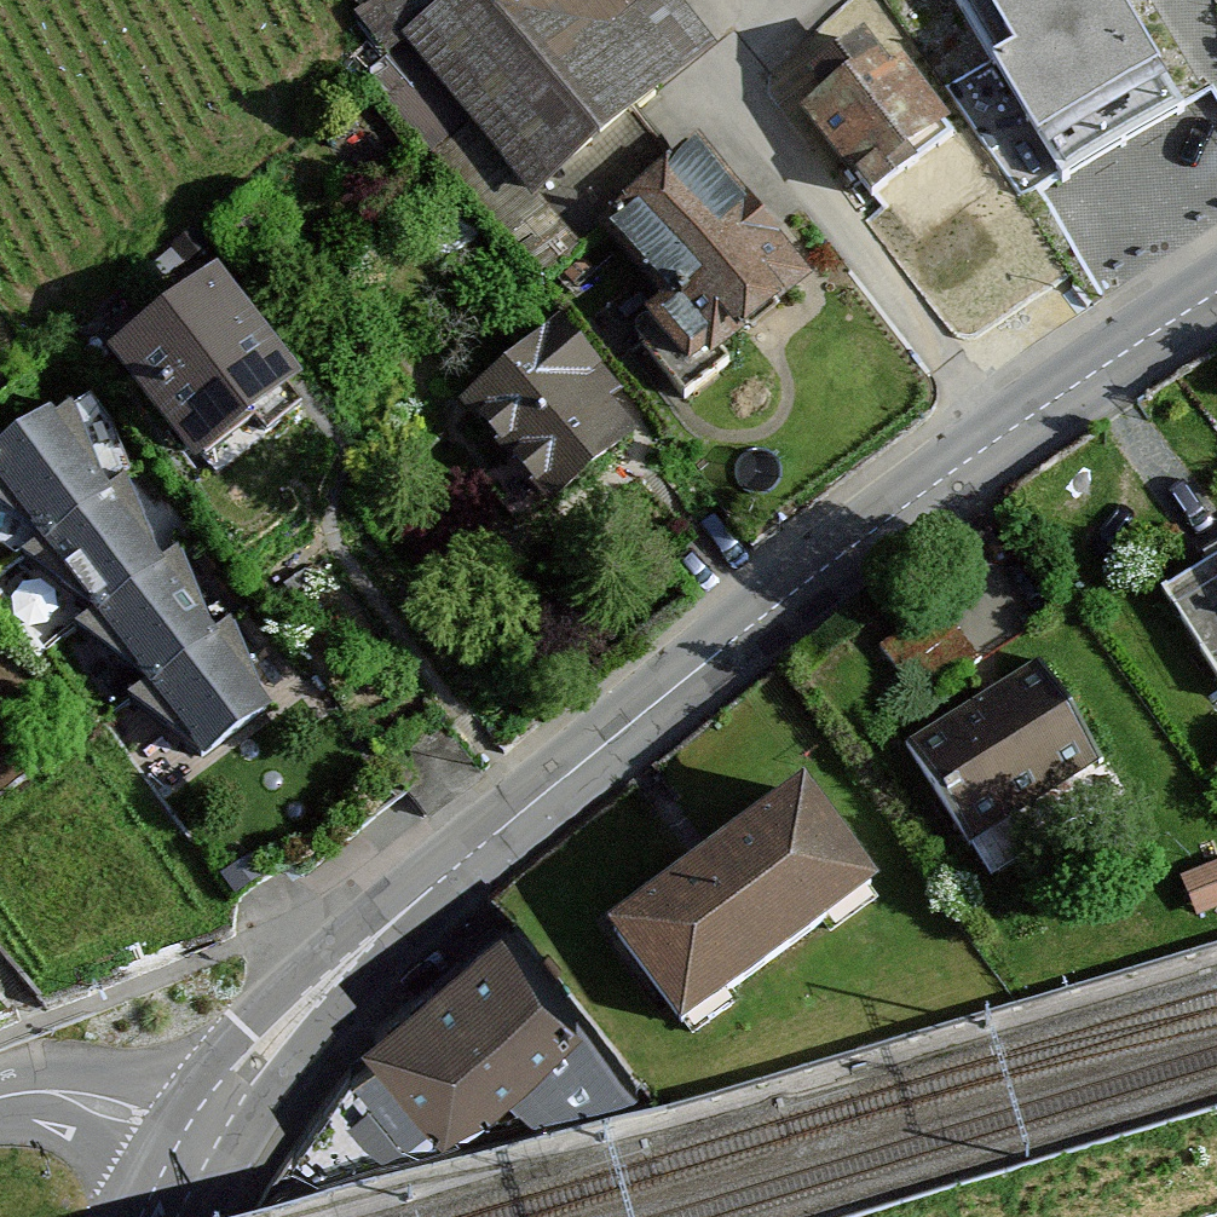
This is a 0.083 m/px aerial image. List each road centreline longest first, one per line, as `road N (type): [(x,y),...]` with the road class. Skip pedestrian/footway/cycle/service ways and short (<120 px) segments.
road 1 (tertiary): [(1216,292),(883,517),(357,949),(200,1147)]
road 2 (residential): [(200,1147),(67,1092),(0,1097)]

